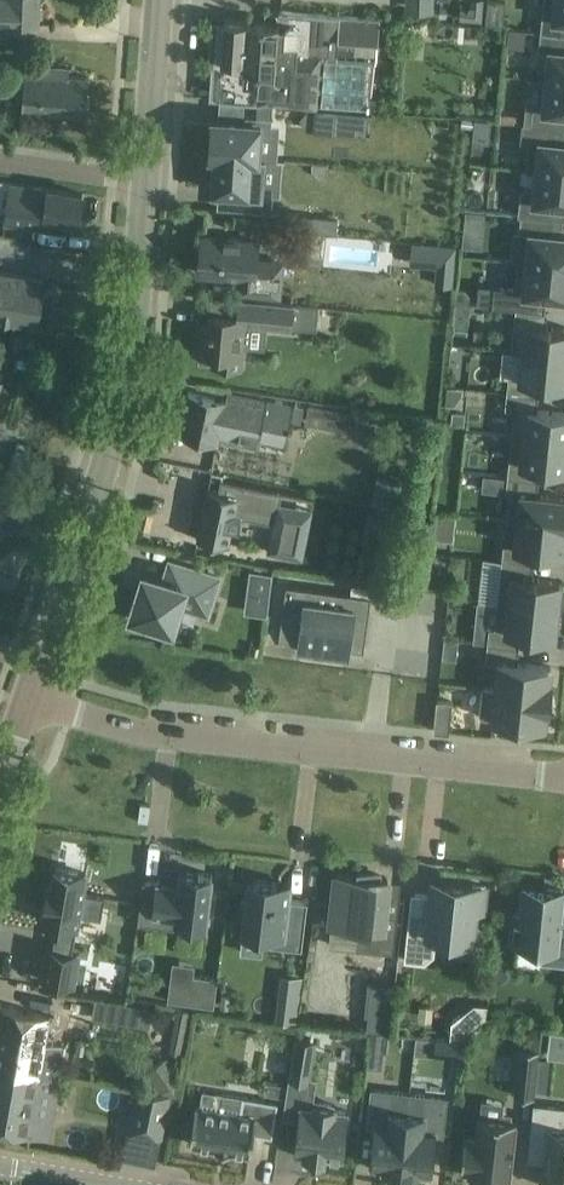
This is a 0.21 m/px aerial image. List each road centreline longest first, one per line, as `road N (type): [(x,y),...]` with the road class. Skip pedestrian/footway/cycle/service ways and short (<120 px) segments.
road 1 (residential): [(27,697),(149,734),(563,779)]
road 2 (tertiary): [(27,697),(106,473),(146,179)]
road 3 (tertiary): [(146,179),(157,0)]
road 4 (residential): [(146,179),(0,162)]
road 5 (unclassified): [(126,1184),(0,1164)]

